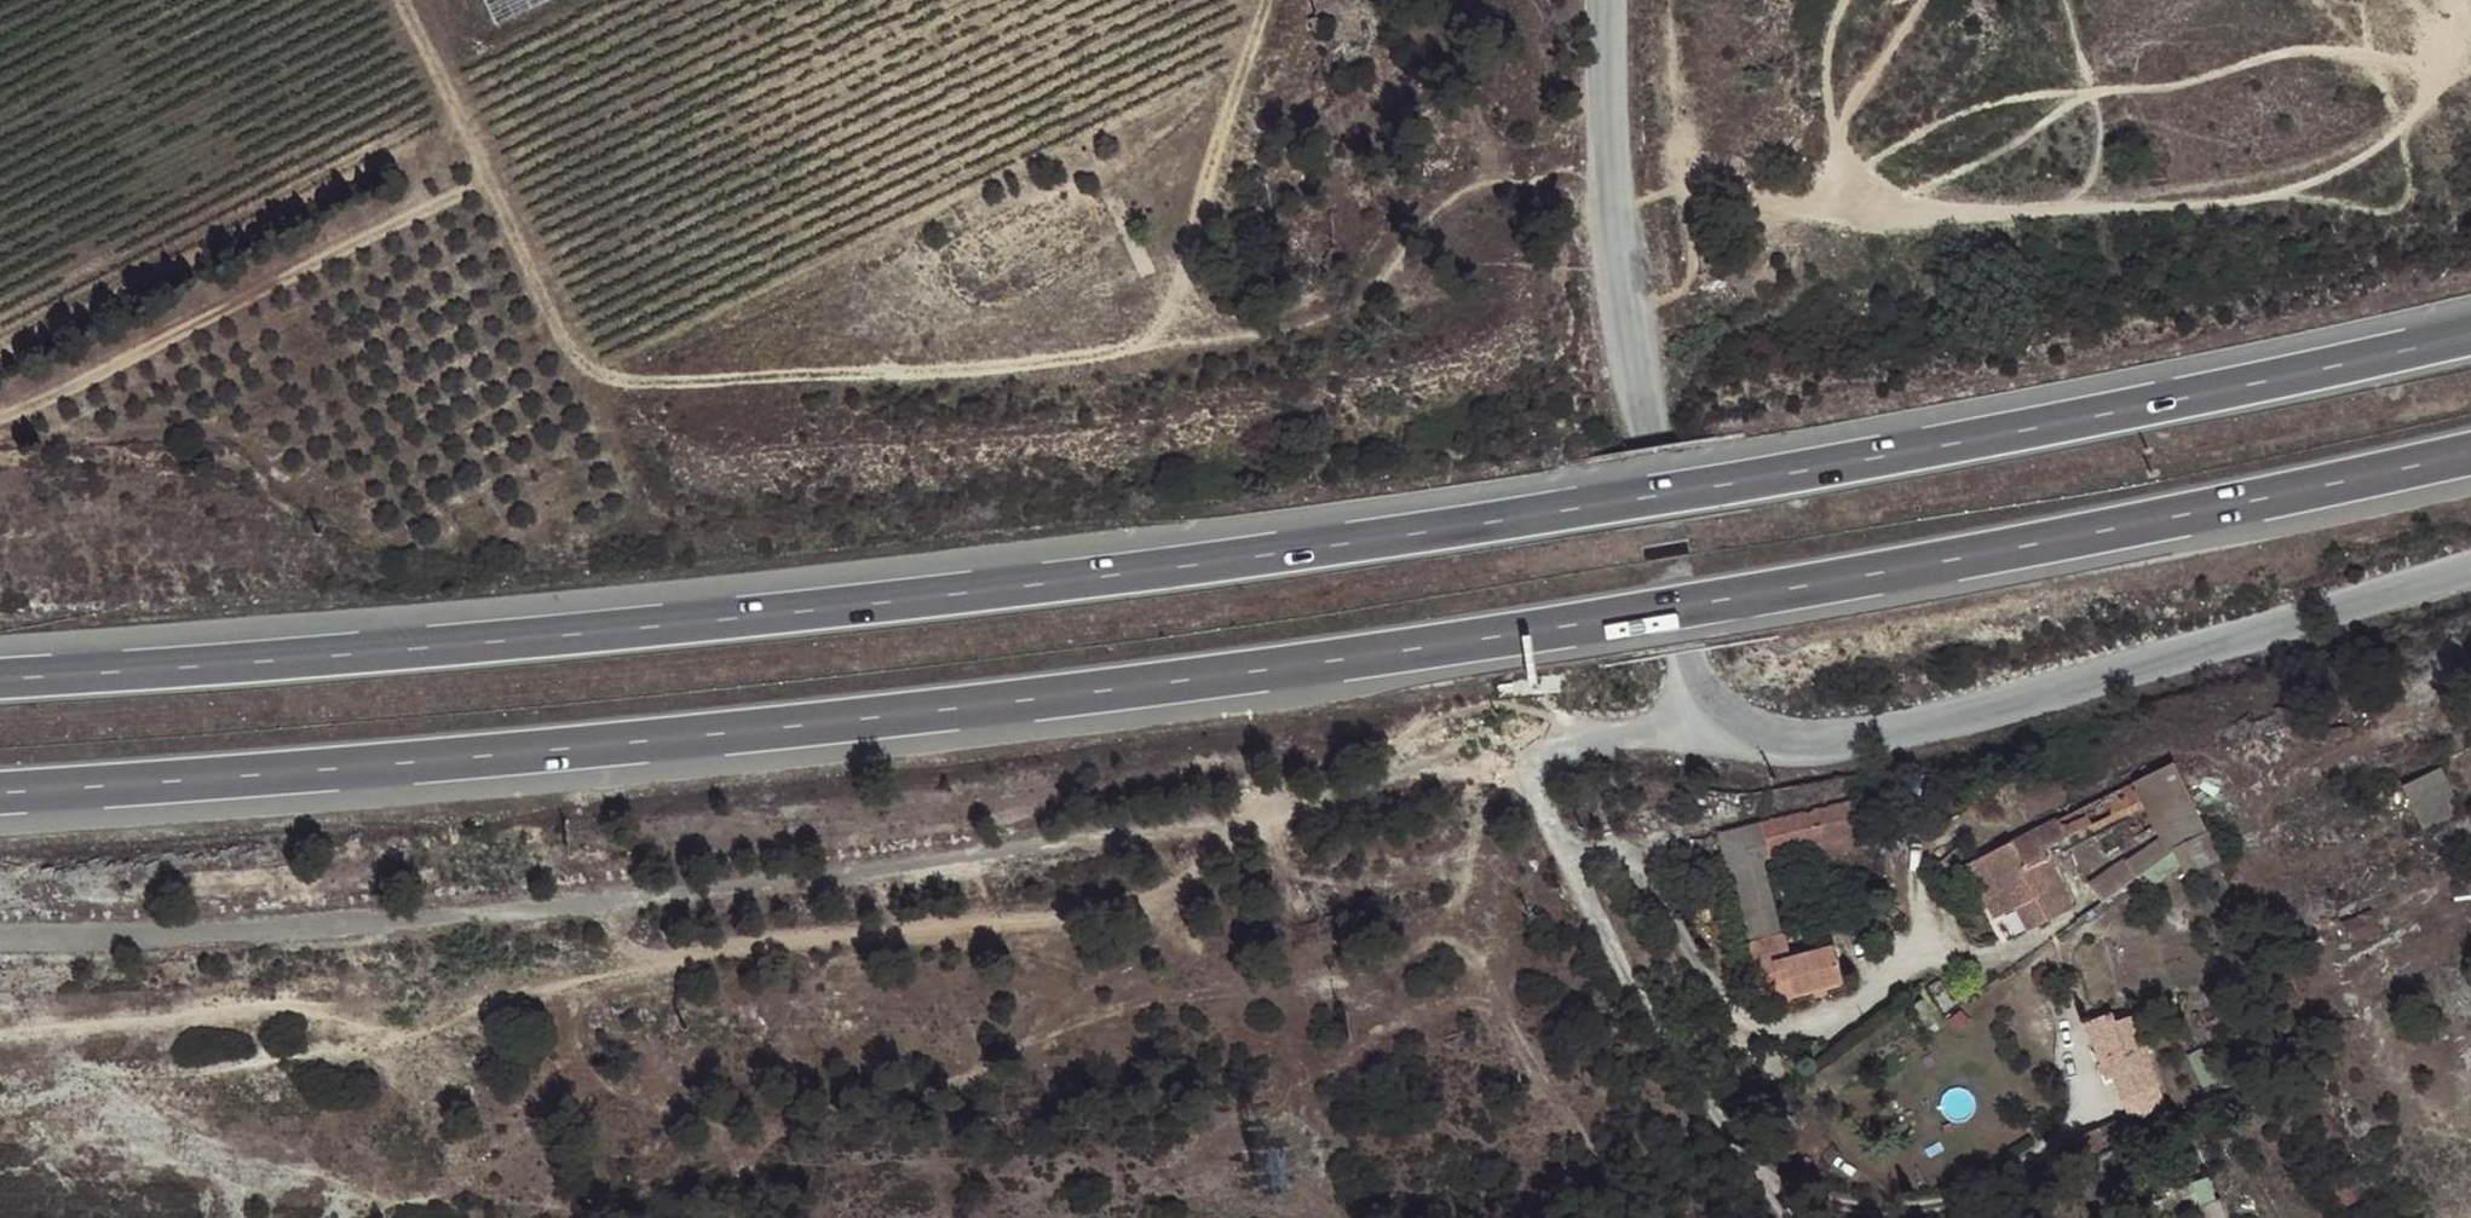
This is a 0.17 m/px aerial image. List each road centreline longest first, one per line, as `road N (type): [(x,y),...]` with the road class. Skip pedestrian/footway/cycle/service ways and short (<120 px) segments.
road 1 (motorway): [(2470,335),(1648,498),(903,599),(0,678)]
road 2 (motorway): [(0,790),(909,712),(1655,611),(2470,455)]
road 3 (unclassified): [(0,938),(182,936),(528,909),(1001,852),(1702,707)]
road 4 (track): [(0,1041),(203,1012),(414,1005),(591,987),(813,944),(1019,929),(1175,891),(1296,793)]
road 5 (track): [(1268,0),(1166,315),(1144,343),(1108,358),(618,383),(583,362),(555,320),(402,0)]
road 6 (unclassified): [(1702,707),(1717,724),(1742,731),(1840,740),(2083,679),(2470,565)]
road 7 (unclassified): [(1606,0),(1620,261),(1702,707)]
road 8 (track): [(488,181),(0,417)]

